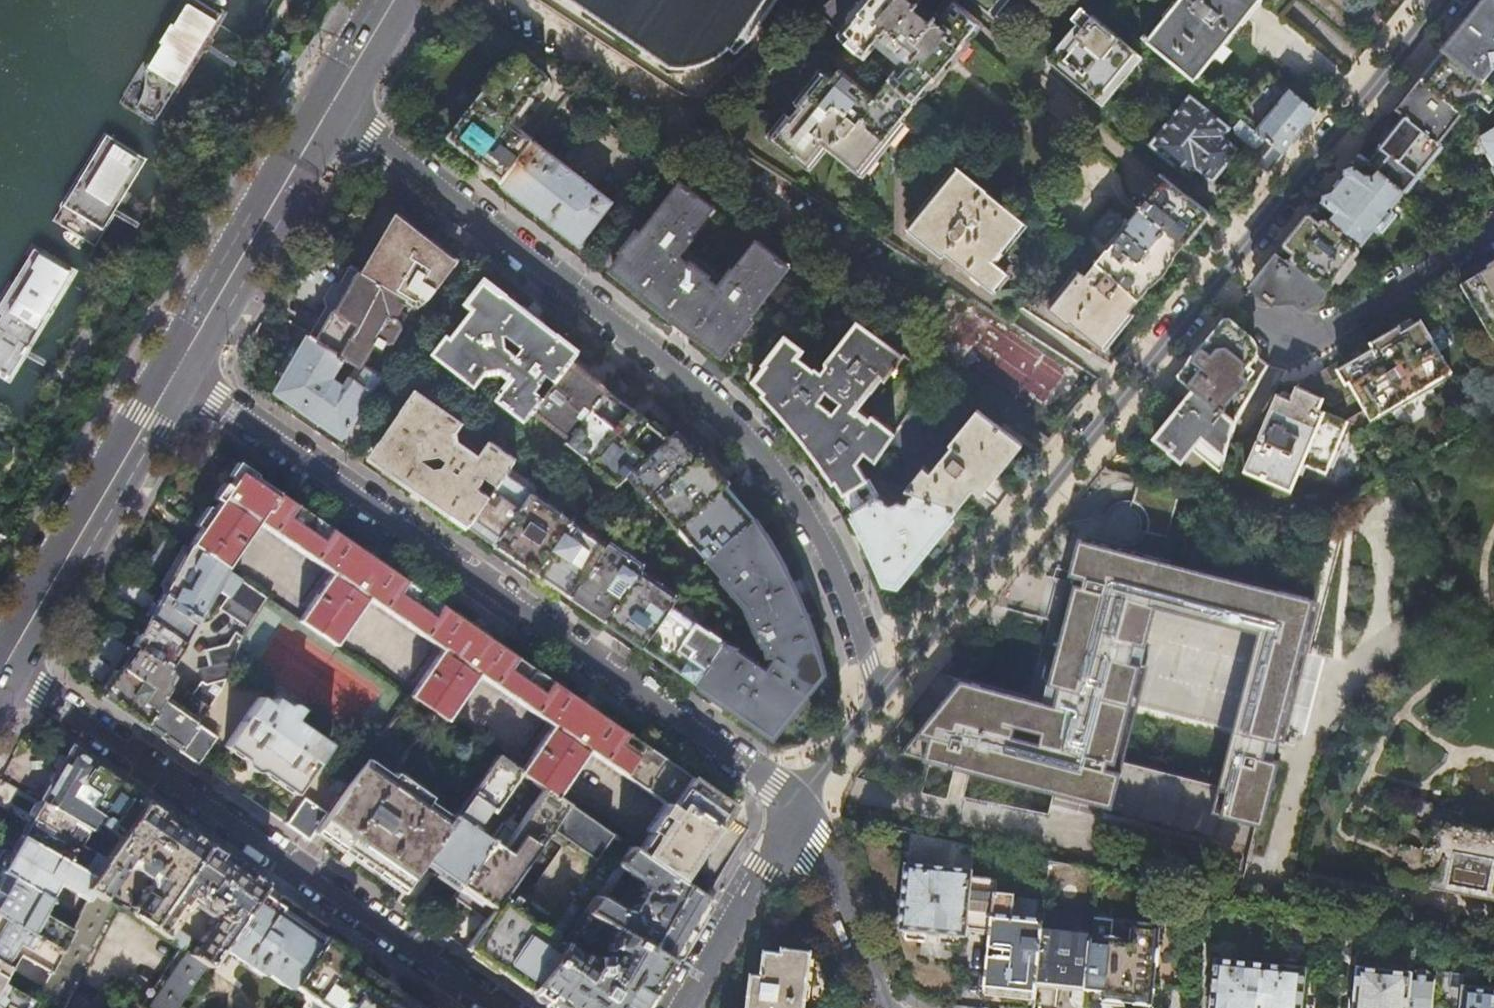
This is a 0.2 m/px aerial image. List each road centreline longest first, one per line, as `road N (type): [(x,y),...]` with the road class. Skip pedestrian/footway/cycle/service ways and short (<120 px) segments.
road 1 (residential): [(882,692),(844,590),(789,487),(677,367),(327,110)]
road 2 (residential): [(173,373),(798,800)]
road 3 (residential): [(5,667),(504,1007)]
road 4 (residential): [(882,692),(1211,280)]
road 5 (residential): [(1211,280),(1434,0)]
road 6 (primary): [(173,373),(5,667)]
road 7 (residential): [(1493,231),(1298,346),(1211,280)]
road 8 (primary): [(327,110),(173,373)]
road 9 (residential): [(673,1007),(798,800)]
road 10 (residential): [(798,800),(883,1007)]
road 11 (residential): [(798,800),(882,692)]
road 12 (primary): [(394,0),(327,110)]

